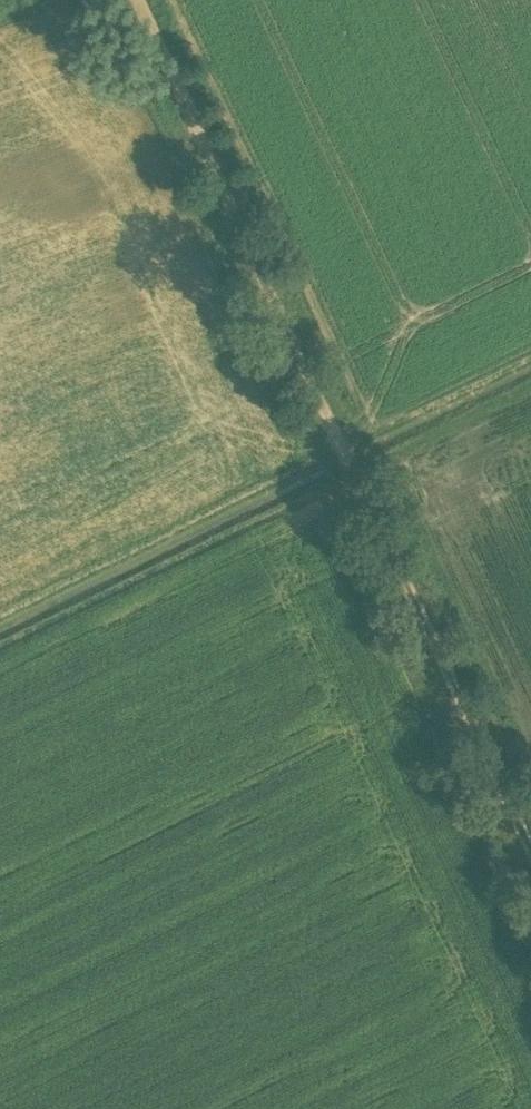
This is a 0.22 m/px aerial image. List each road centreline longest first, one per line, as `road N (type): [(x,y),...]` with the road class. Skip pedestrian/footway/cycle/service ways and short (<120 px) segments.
road 1 (track): [(530,837),(140,0)]

